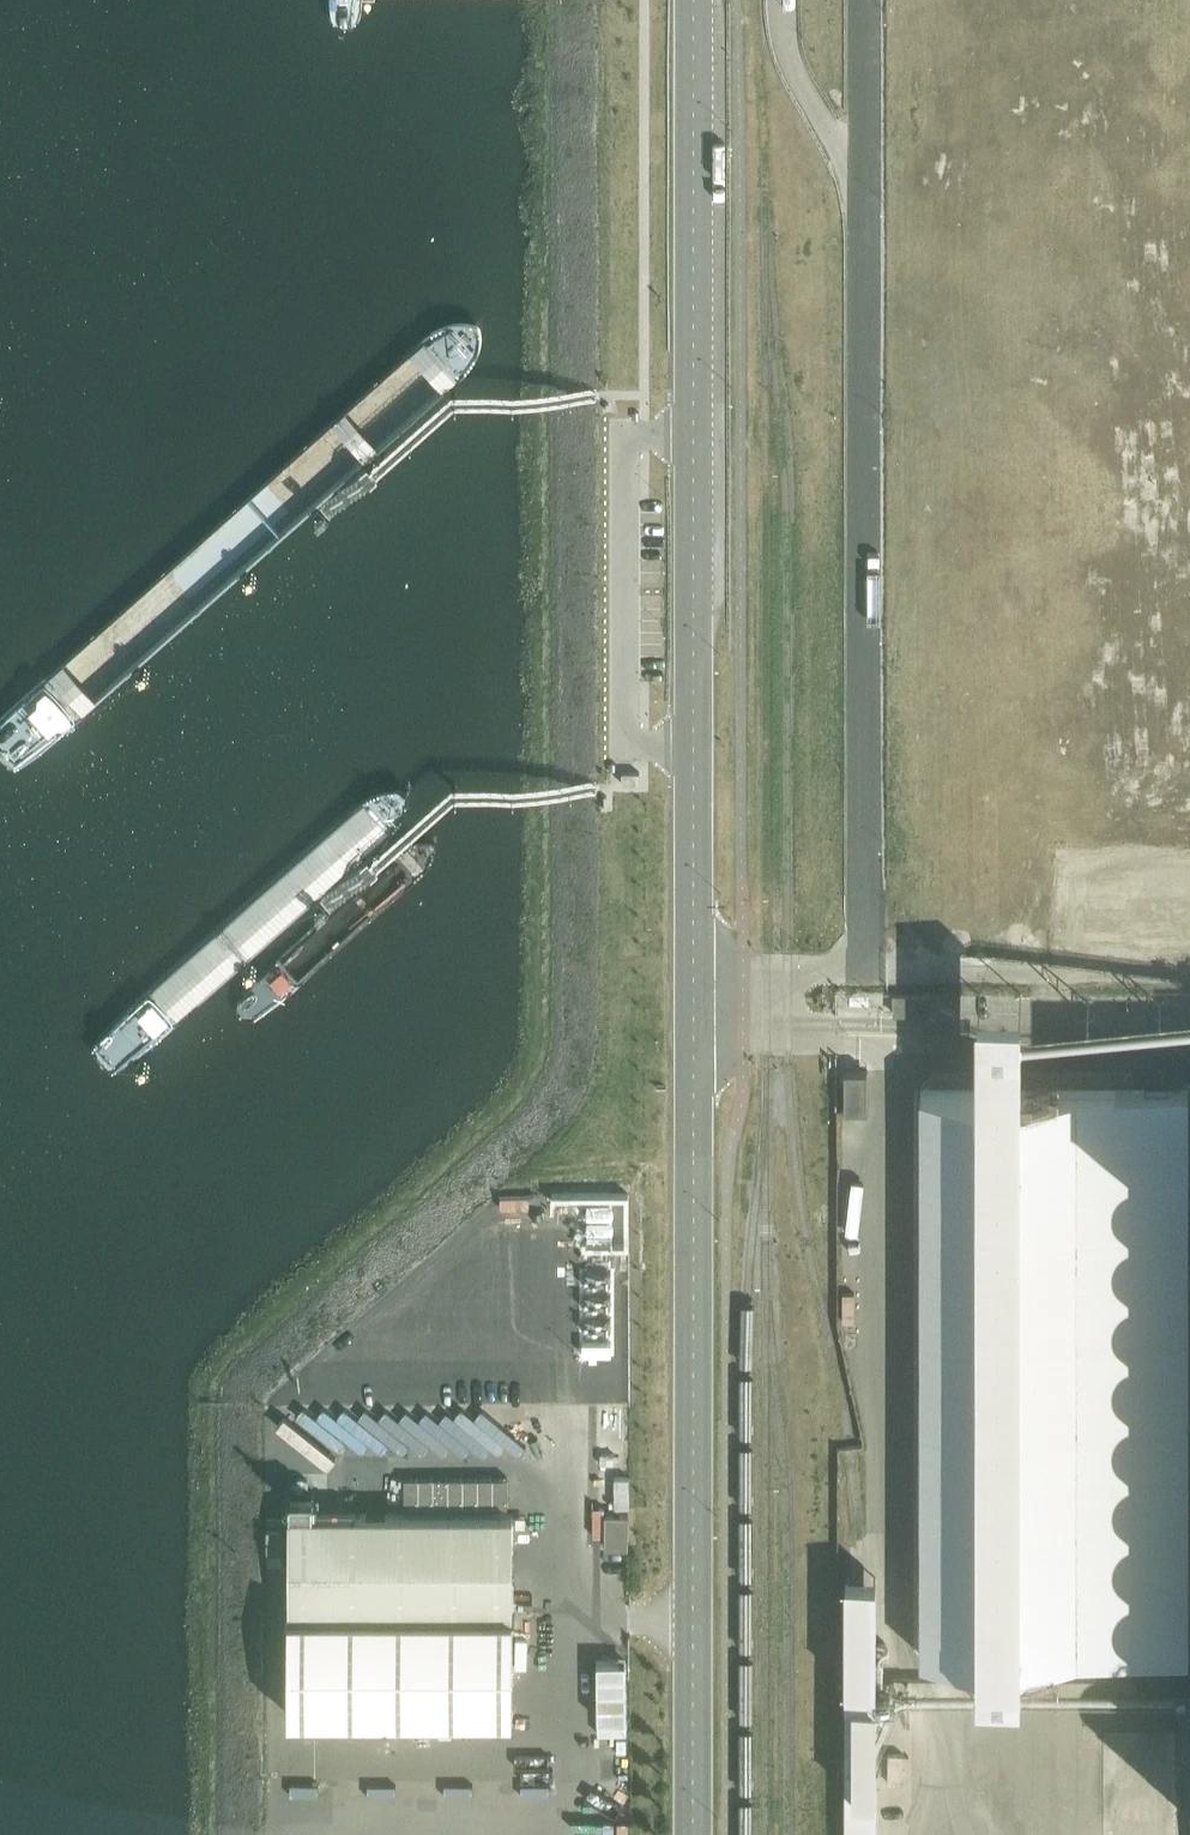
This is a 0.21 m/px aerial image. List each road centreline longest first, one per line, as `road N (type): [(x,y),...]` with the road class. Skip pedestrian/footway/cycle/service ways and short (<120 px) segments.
road 1 (unclassified): [(685,1834),(693,0)]

